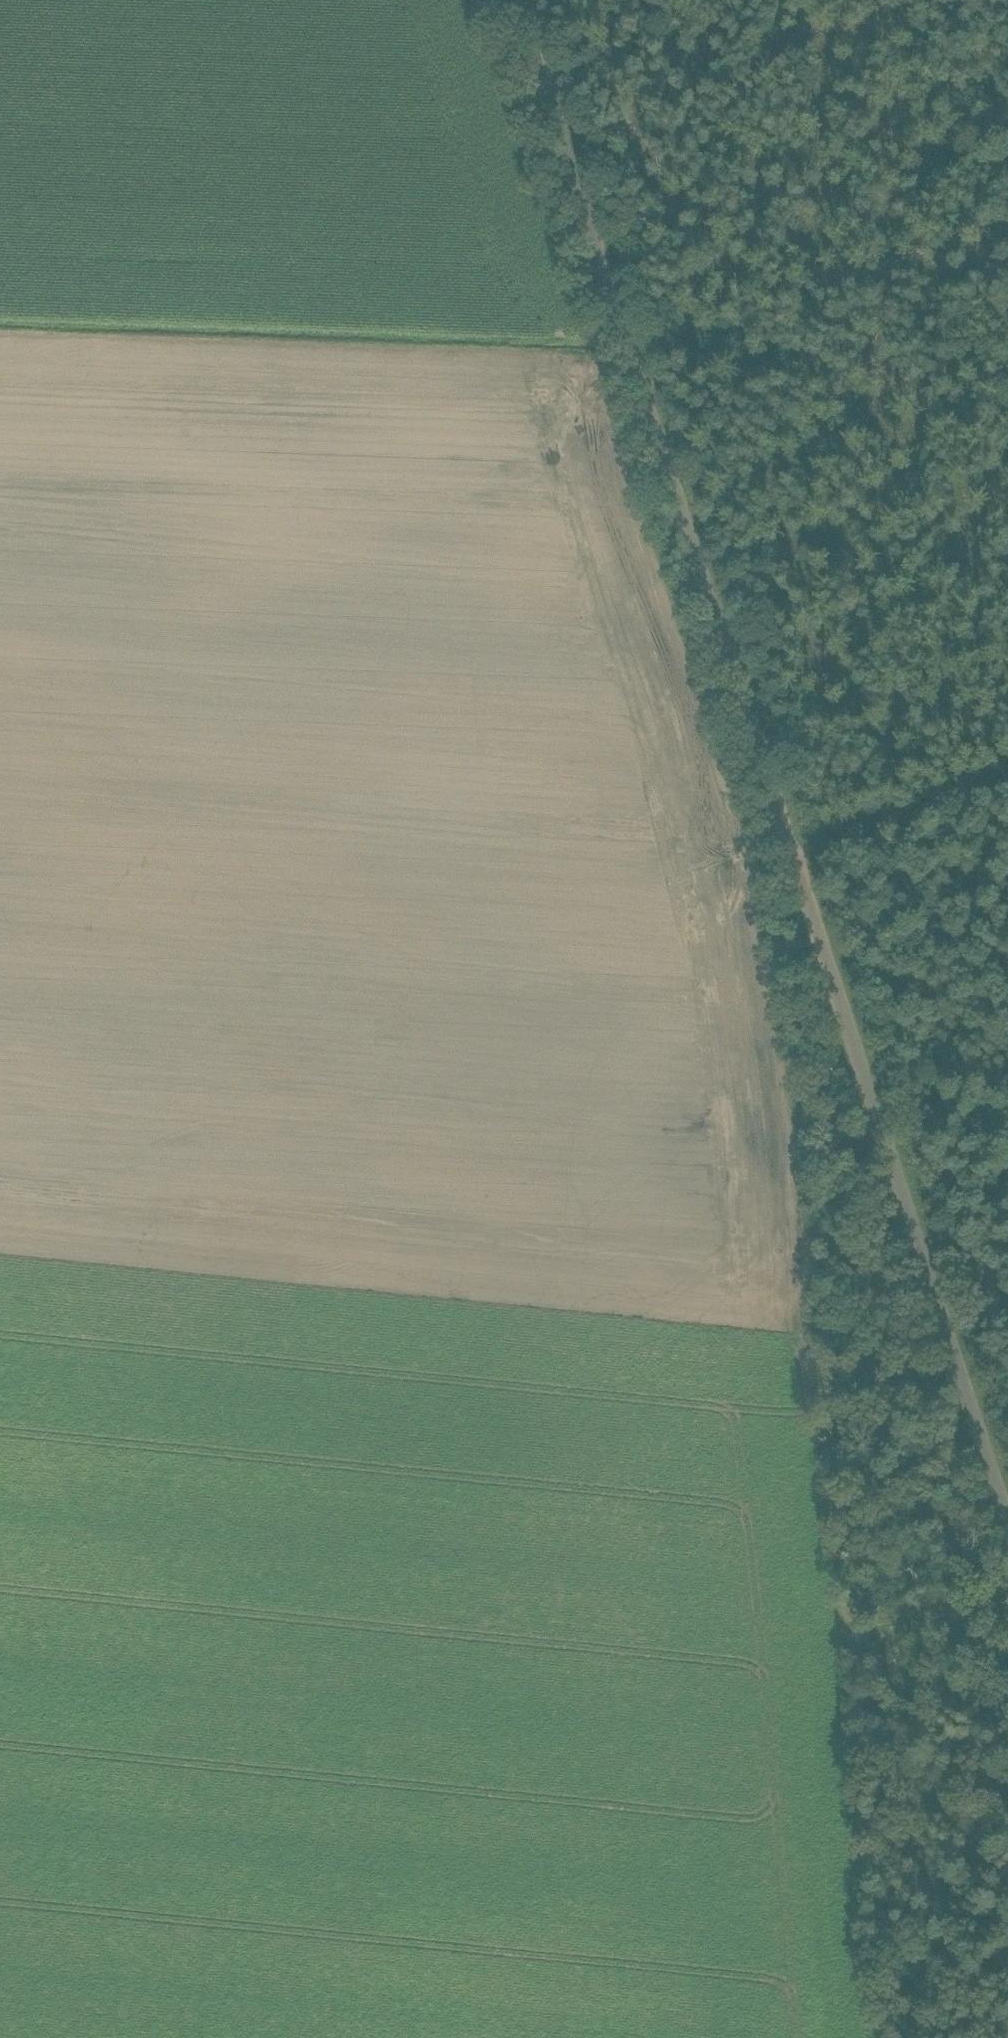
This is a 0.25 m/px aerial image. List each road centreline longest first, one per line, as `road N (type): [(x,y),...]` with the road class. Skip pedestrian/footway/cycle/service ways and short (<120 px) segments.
road 1 (unclassified): [(1007,1516),(524,0)]
road 2 (track): [(1007,774),(796,855)]

